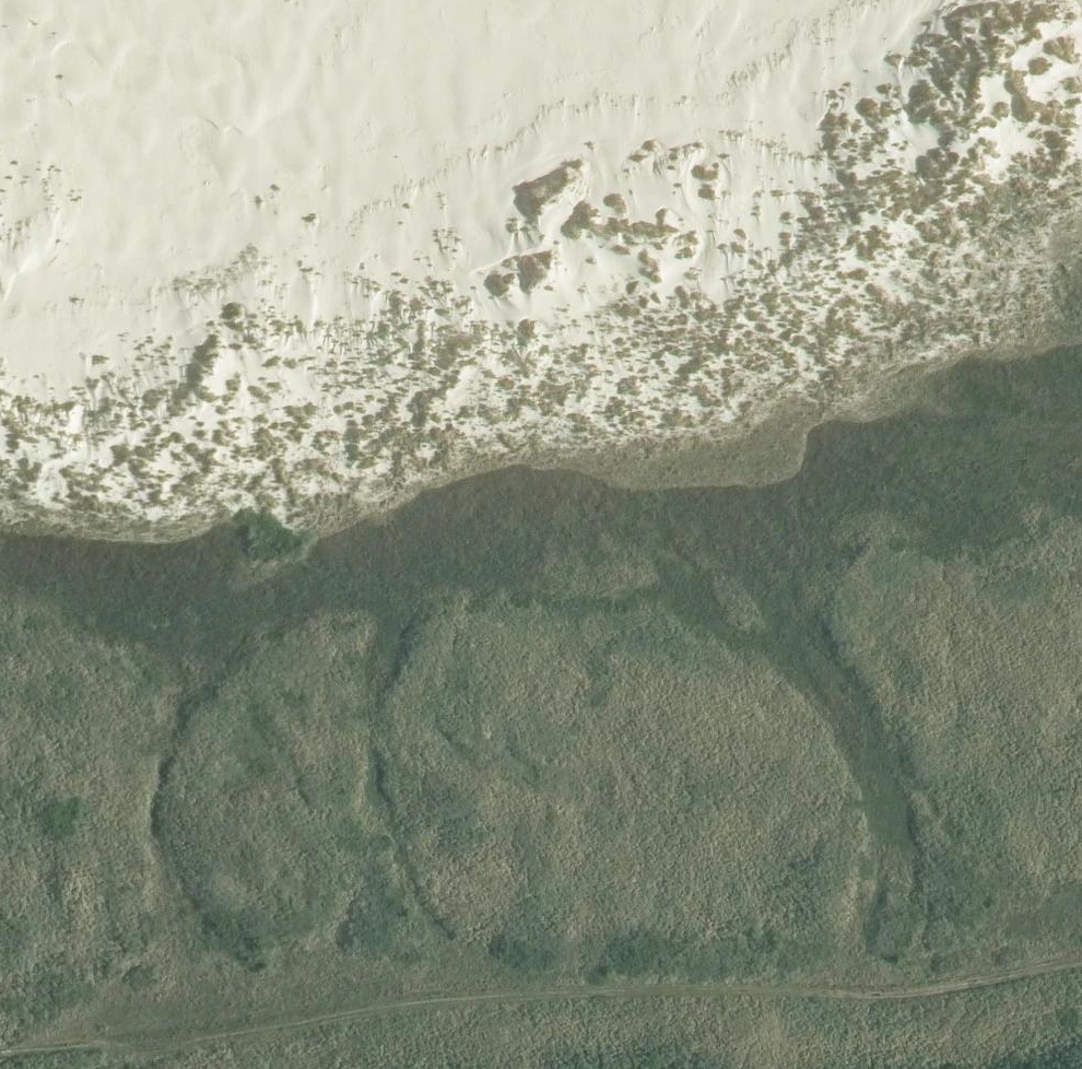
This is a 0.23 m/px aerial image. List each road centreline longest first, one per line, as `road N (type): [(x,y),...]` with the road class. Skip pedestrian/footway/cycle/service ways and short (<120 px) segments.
road 1 (track): [(1081,964),(921,994),(566,995),(0,1053)]

